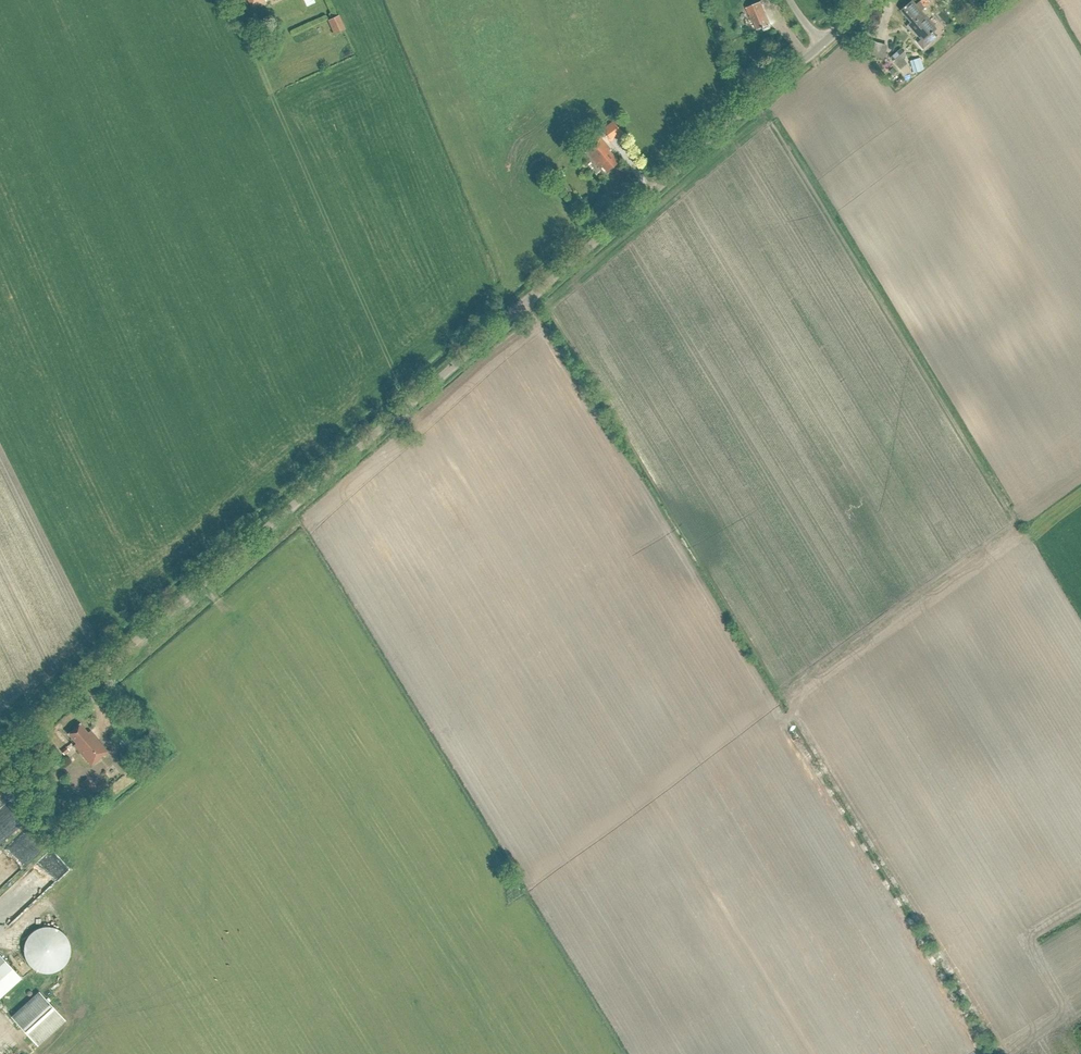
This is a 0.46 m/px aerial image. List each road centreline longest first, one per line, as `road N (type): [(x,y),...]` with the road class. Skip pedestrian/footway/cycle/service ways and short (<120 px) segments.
road 1 (unclassified): [(0,758),(871,0)]
road 2 (track): [(414,399),(400,382),(252,38)]

